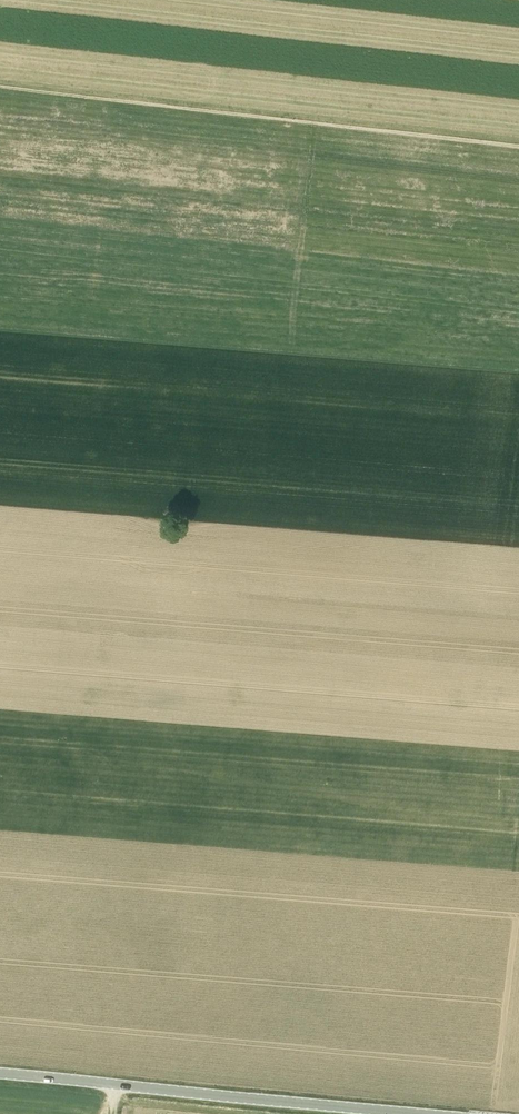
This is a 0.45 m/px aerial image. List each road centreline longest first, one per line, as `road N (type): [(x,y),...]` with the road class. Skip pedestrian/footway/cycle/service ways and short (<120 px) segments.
road 1 (track): [(0,84),(518,146)]
road 2 (unclassified): [(0,1072),(430,1113)]

